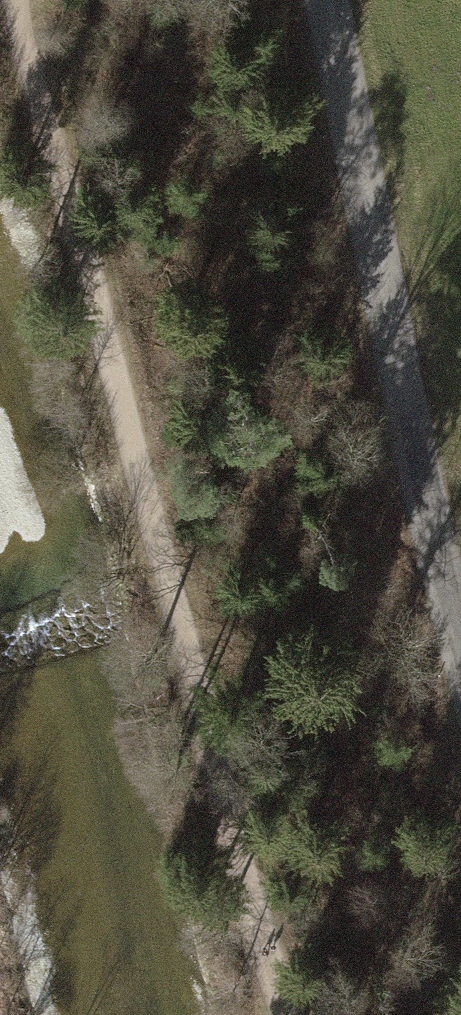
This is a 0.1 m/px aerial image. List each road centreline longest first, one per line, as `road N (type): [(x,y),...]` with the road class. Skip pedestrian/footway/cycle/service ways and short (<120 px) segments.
road 1 (track): [(281,1014),(6,0)]
road 2 (unclassified): [(460,661),(430,560),(322,0)]

